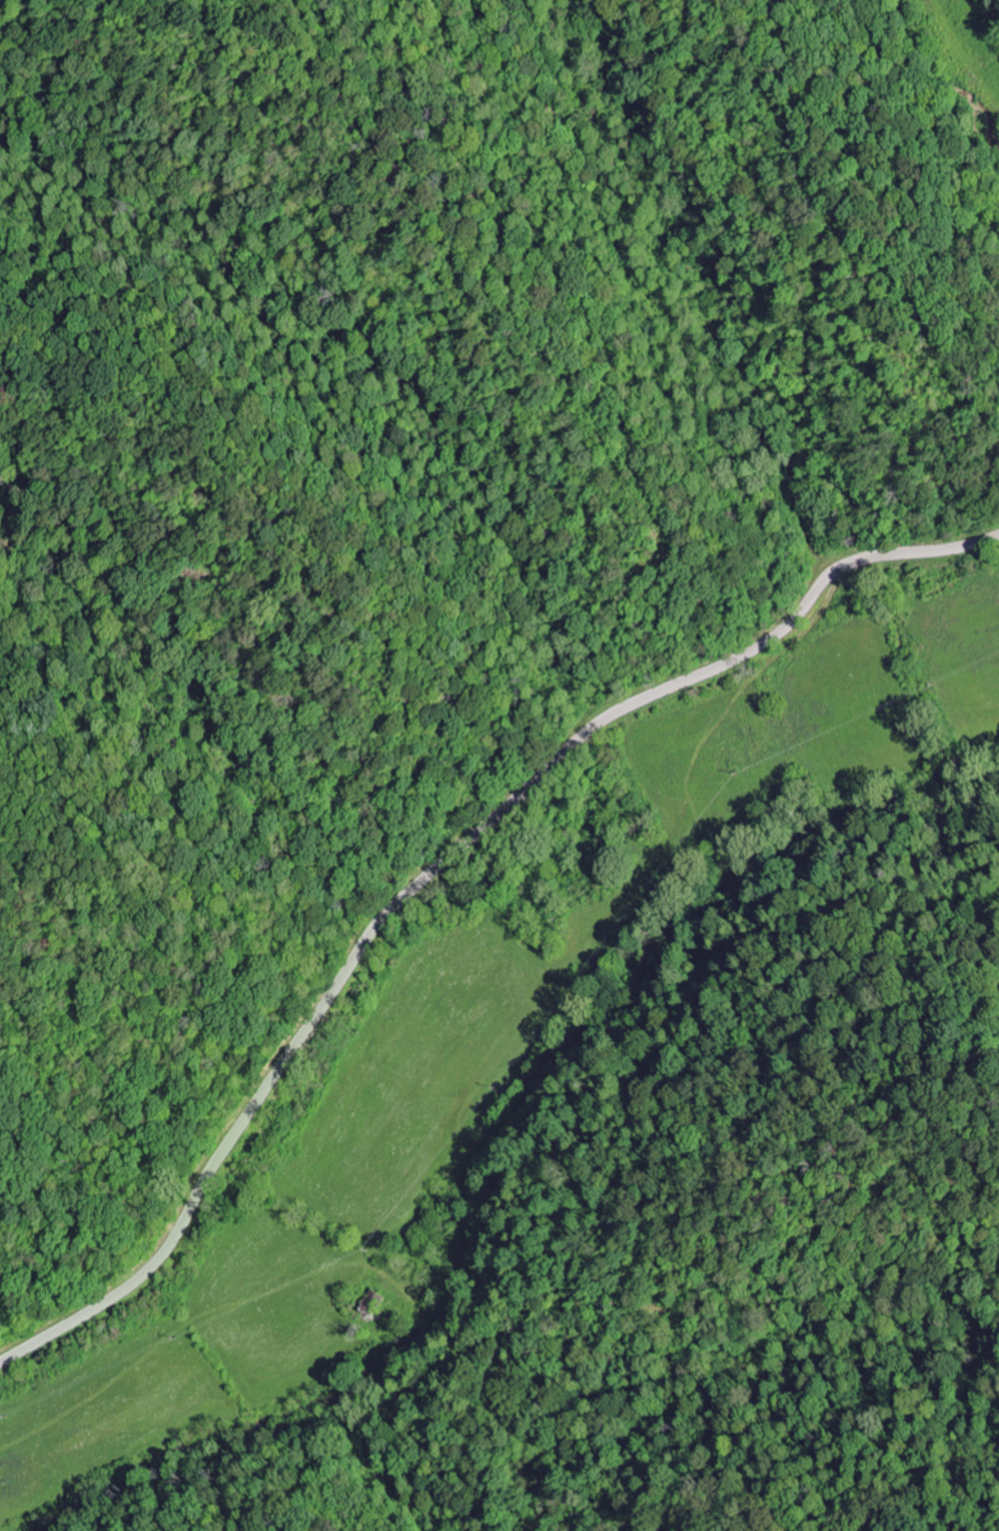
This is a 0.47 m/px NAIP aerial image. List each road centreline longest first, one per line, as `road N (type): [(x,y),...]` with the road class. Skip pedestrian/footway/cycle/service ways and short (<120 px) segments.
road 1 (tertiary): [(0,1357),(114,1293),(157,1259),(358,949),(590,732),(756,643),(843,567),(998,535)]

